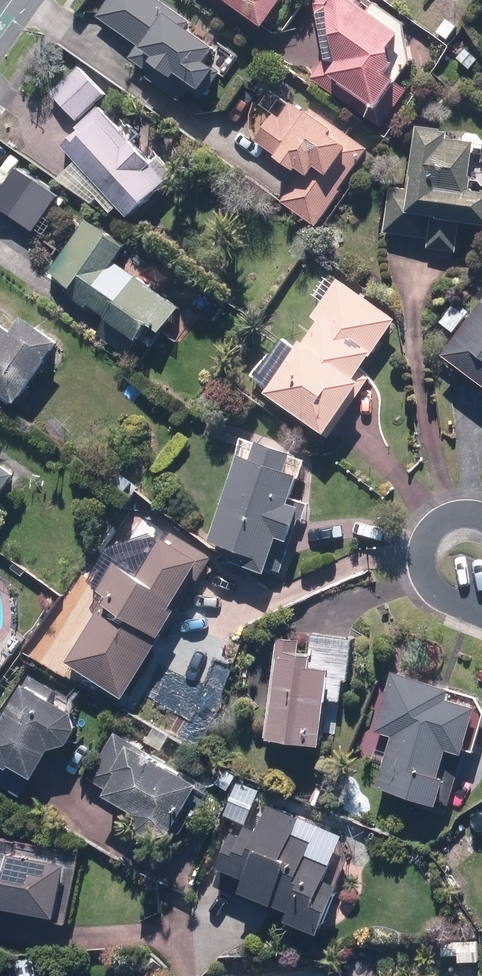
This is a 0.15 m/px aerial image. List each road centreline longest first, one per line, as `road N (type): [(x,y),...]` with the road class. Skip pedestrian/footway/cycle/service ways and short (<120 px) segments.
road 1 (residential): [(481,615),(427,581),(418,555),(429,522),(446,511),(481,515)]

